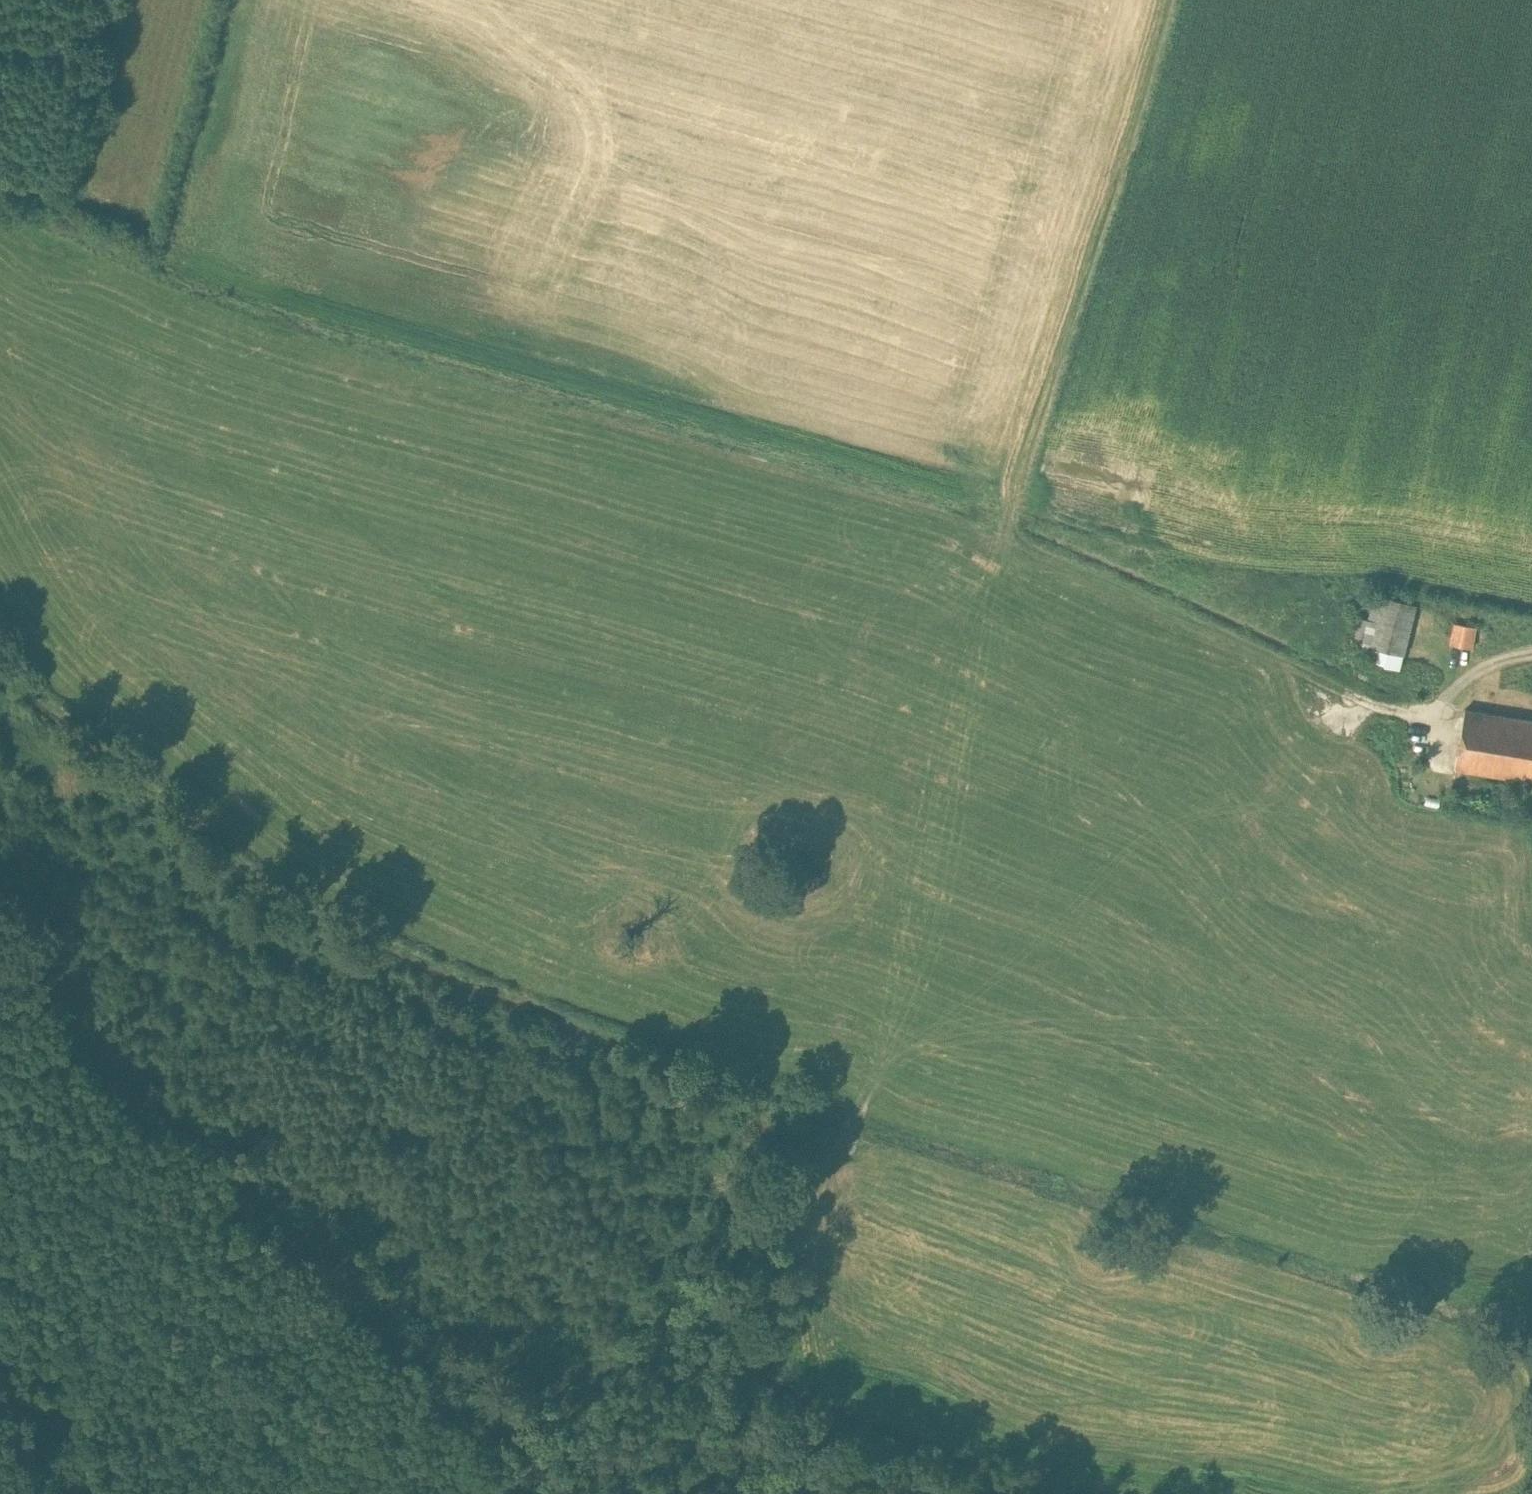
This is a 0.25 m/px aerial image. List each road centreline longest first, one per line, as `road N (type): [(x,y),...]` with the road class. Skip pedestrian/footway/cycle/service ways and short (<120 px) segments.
road 1 (track): [(1531,653),(1502,657),(1393,709),(1008,537),(1170,0)]

